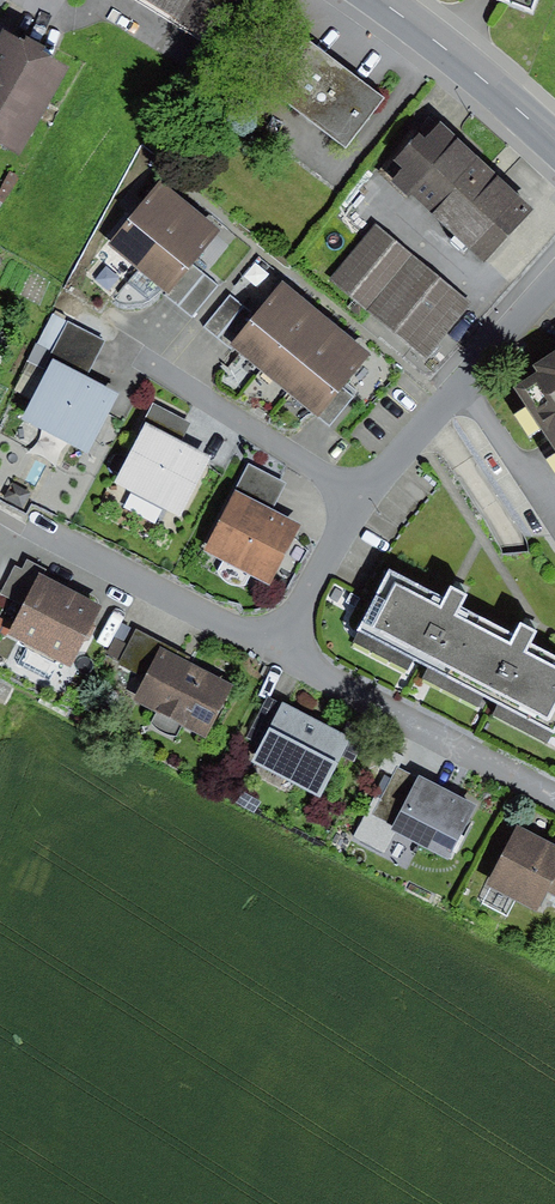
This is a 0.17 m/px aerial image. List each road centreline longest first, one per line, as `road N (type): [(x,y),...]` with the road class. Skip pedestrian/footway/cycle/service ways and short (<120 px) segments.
road 1 (residential): [(274,655),(554,798)]
road 2 (residential): [(0,516),(274,655)]
road 3 (residential): [(362,499),(554,286)]
road 4 (residential): [(362,499),(153,363)]
road 5 (primary): [(380,0),(554,143)]
road 6 (residential): [(274,655),(362,499)]

